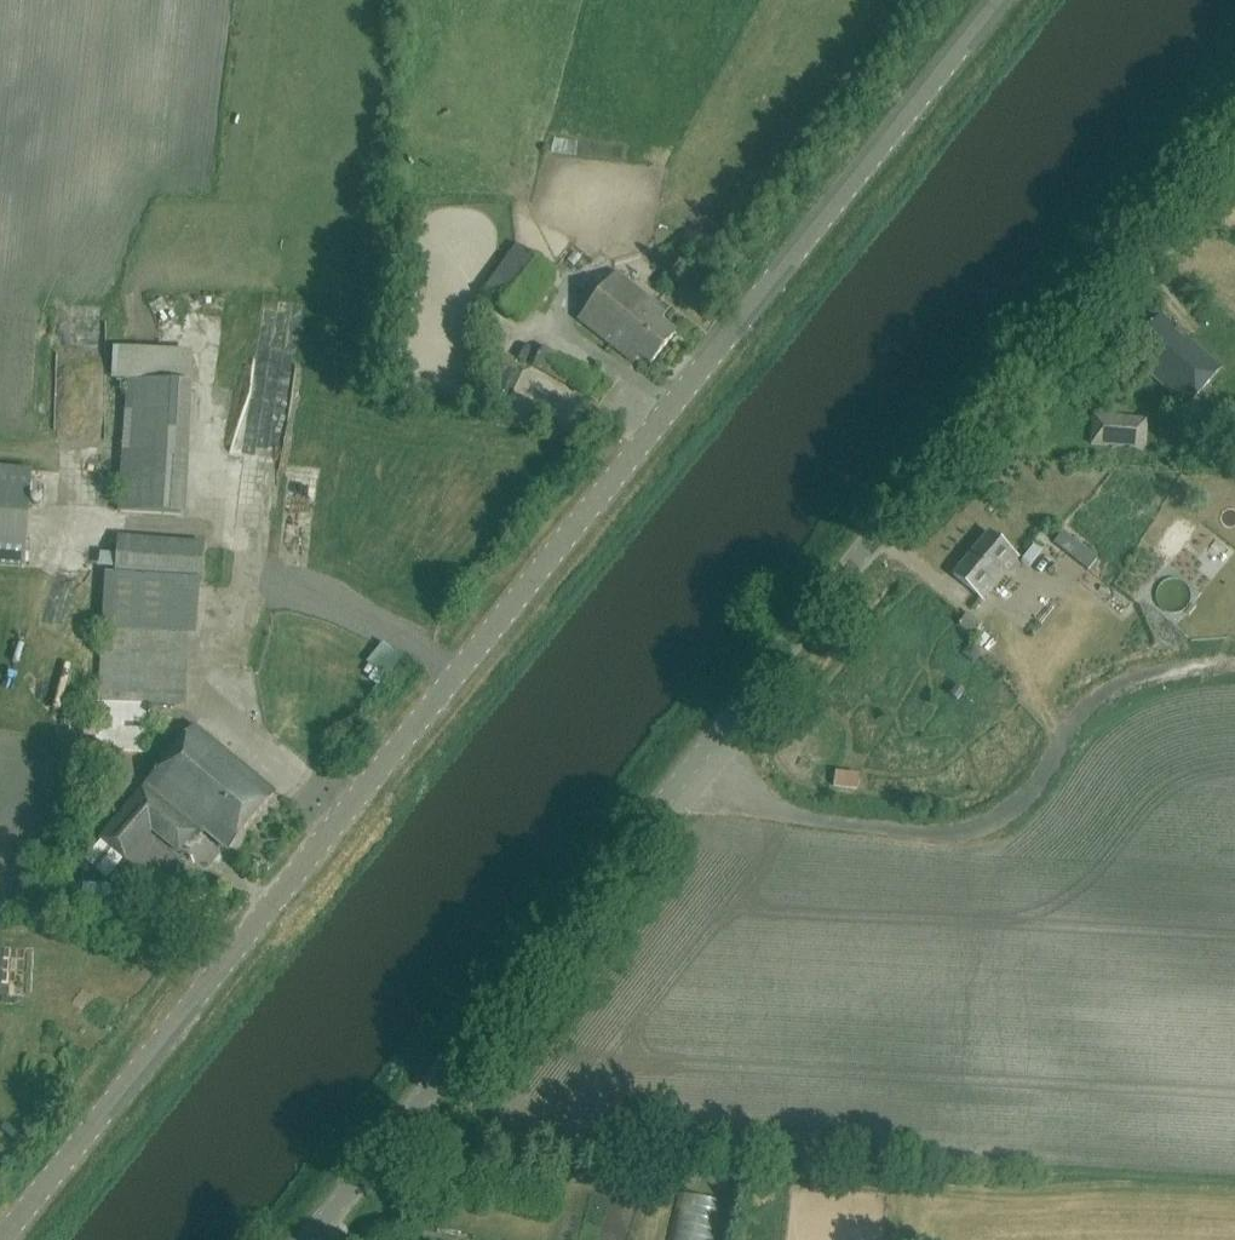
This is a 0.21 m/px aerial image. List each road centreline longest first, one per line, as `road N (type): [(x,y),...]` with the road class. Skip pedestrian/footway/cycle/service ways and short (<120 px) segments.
road 1 (tertiary): [(997,0),(1,1239)]
road 2 (tertiary): [(310,1239),(1234,89)]
road 3 (track): [(1234,665),(1140,676),(1093,701),(1030,793),(1009,814),(972,832),(908,833),(790,815),(717,789),(688,769)]

